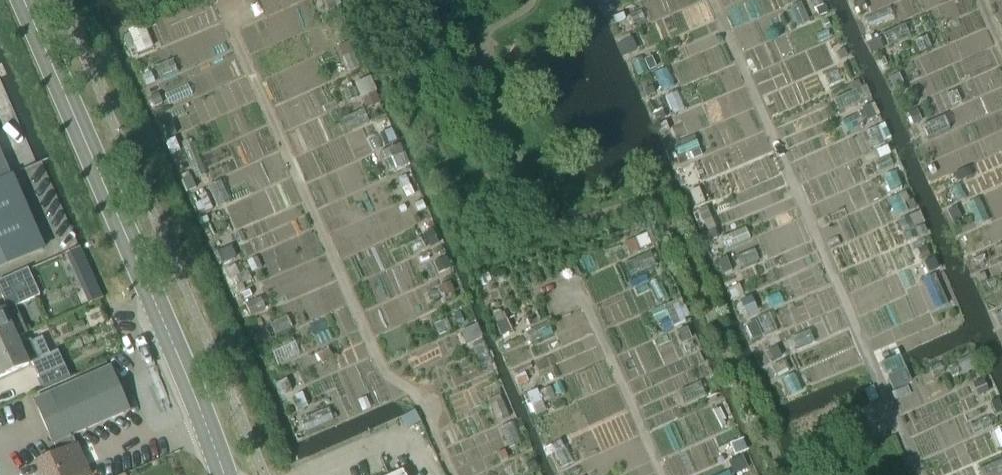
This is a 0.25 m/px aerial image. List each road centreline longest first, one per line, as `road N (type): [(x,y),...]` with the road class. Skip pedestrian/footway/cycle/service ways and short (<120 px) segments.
road 1 (secondary): [(225,474),(25,0)]

